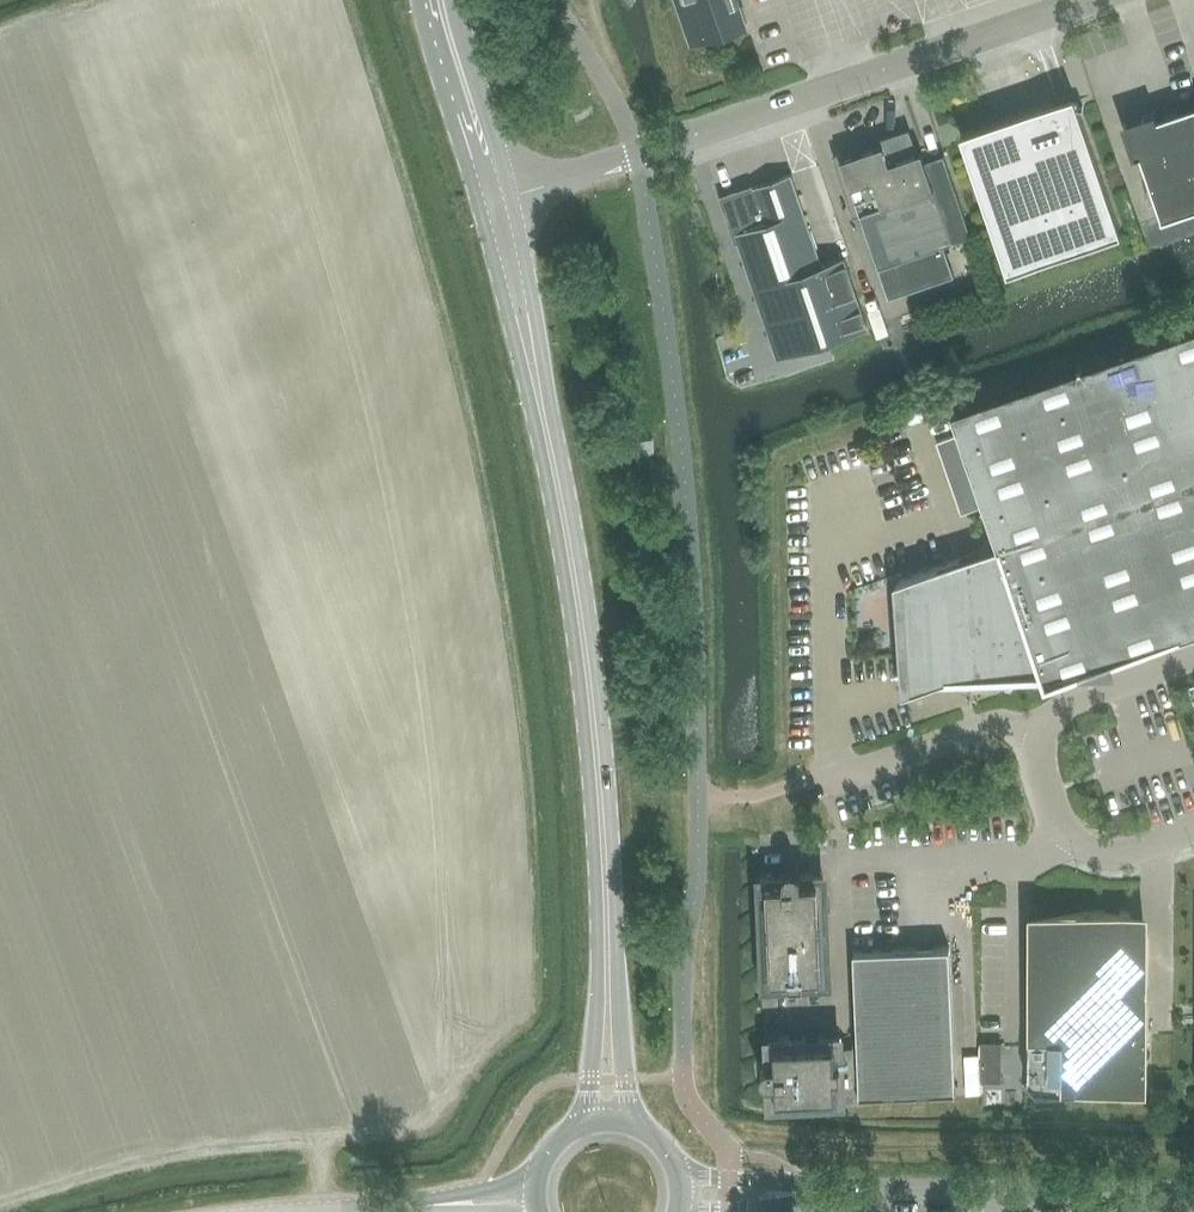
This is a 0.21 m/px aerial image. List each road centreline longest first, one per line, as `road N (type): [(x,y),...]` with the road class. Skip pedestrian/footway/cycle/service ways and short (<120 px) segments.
road 1 (tertiary): [(608,1121),(604,846),(584,638),(563,503),(493,201)]
road 2 (unclassified): [(493,201),(1095,0)]
road 3 (unclassified): [(680,1195),(1193,1198)]
road 4 (unclassified): [(281,1211),(535,1199)]
road 5 (unclassified): [(1041,735),(997,726),(812,784)]
road 6 (unclassified): [(1193,830),(1120,853),(1091,847),(1056,815),(1040,768),(1041,735)]
road 7 (unclassified): [(1041,735),(1086,696),(1193,659)]
road 8 (tertiary): [(425,0),(444,74),(477,145)]
road 9 (tertiary): [(477,145),(480,97),(455,0)]
road 10 (tertiary): [(608,1121),(554,1144),(535,1199)]

